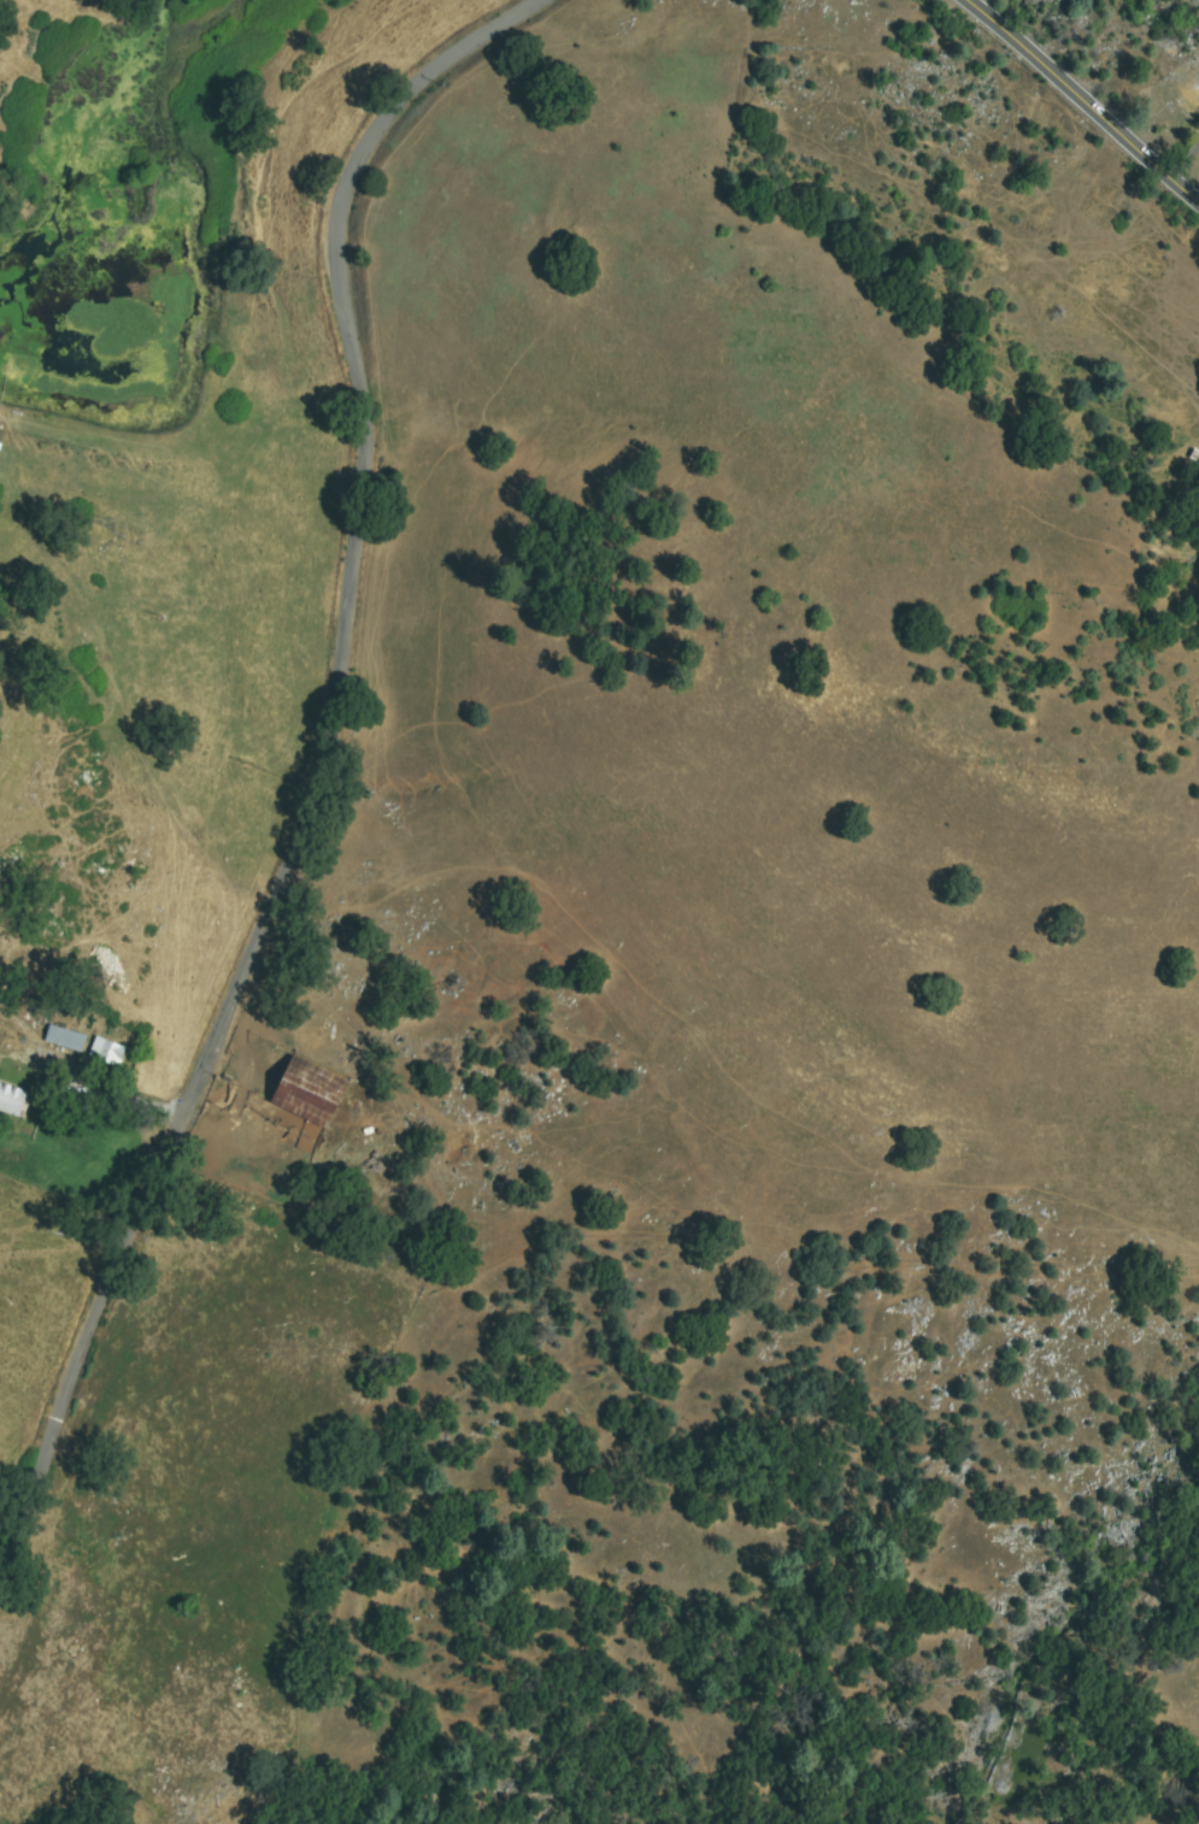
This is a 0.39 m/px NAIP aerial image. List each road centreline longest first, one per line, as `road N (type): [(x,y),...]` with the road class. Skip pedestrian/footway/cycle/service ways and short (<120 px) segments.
road 1 (tertiary): [(0,1549),(329,752),(365,477),(336,265),(340,204),(371,139),(405,99),(547,0)]
road 2 (tertiary): [(1198,202),(961,0)]

